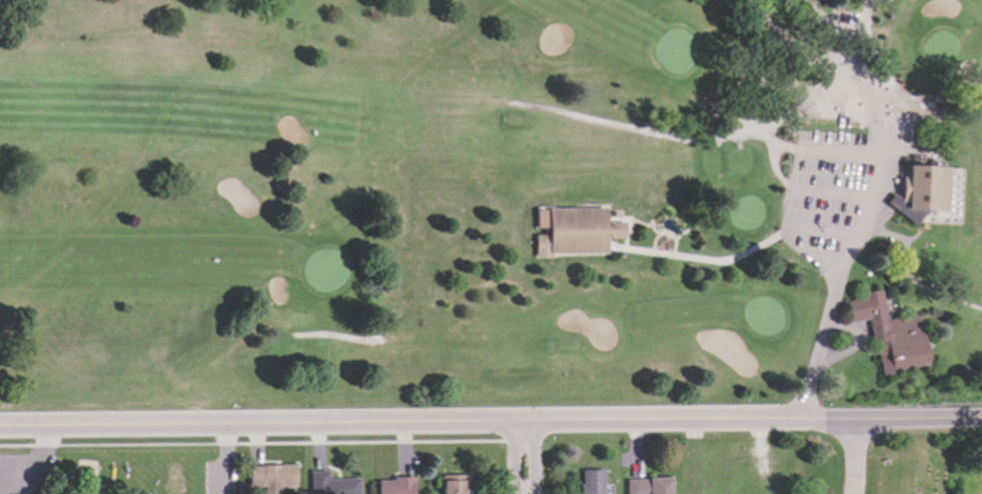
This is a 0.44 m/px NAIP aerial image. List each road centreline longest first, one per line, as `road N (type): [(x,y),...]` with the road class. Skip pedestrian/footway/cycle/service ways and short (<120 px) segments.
road 1 (residential): [(243,426),(805,422)]
road 2 (residential): [(0,428),(243,426)]
road 3 (residential): [(805,422),(981,420)]

